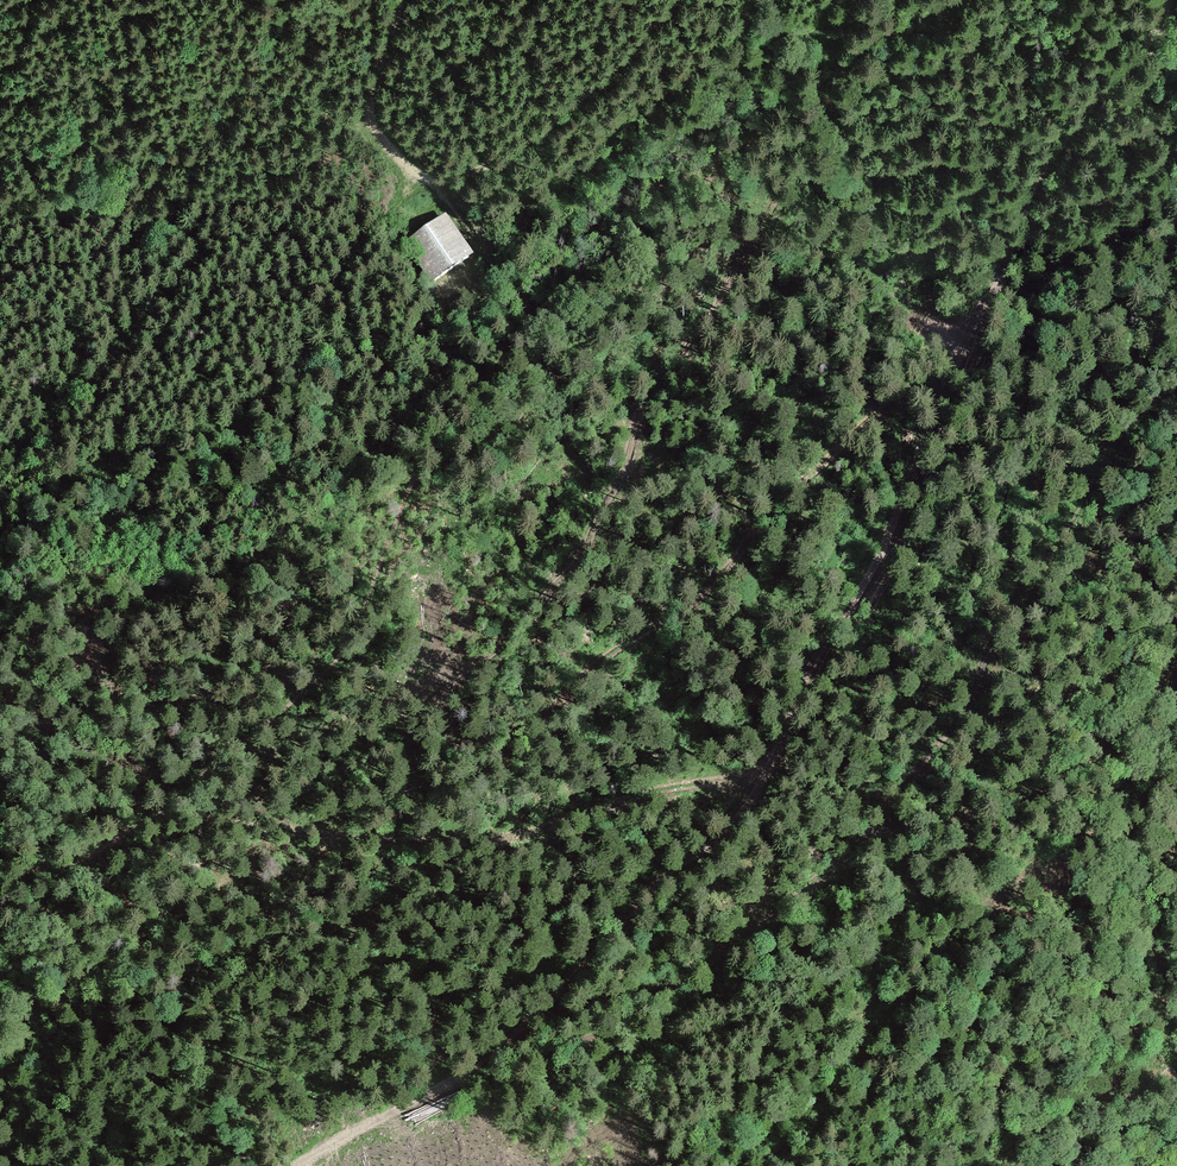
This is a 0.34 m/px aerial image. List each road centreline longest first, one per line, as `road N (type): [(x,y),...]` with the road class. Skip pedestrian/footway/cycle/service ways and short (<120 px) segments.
road 1 (track): [(411,0),(384,44),(372,111),(382,135),(435,184),(479,243),(487,286),(455,407),(371,597),(322,673),(185,799),(80,867),(0,874)]
road 2 (track): [(745,806),(802,681),(887,551),(979,318),(1059,163),(1138,53),(1163,0)]
road 3 (track): [(307,1165),(514,1035),(745,806)]
road 4 (track): [(435,184),(519,149),(675,0)]

